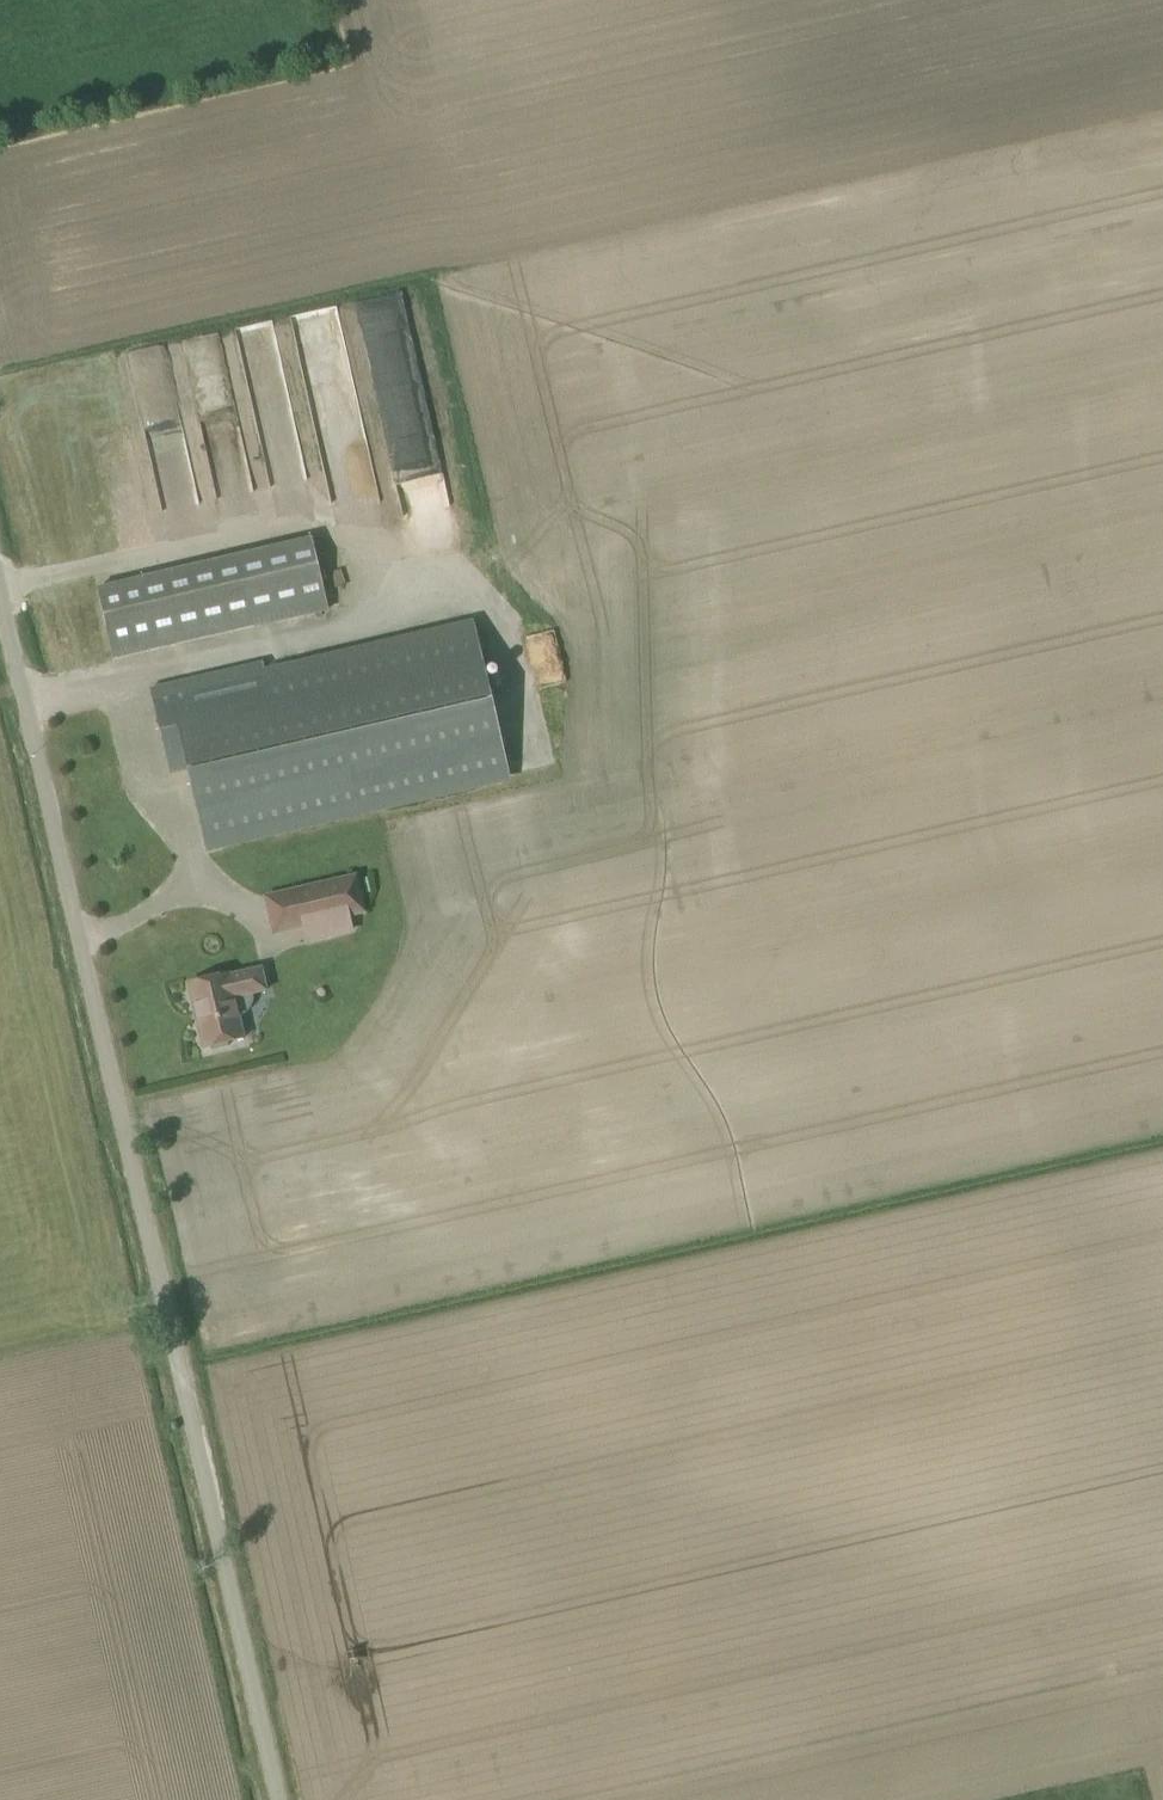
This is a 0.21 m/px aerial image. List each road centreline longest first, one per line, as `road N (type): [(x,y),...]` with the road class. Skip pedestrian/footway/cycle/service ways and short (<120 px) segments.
road 1 (unclassified): [(284,1799),(0,578)]

